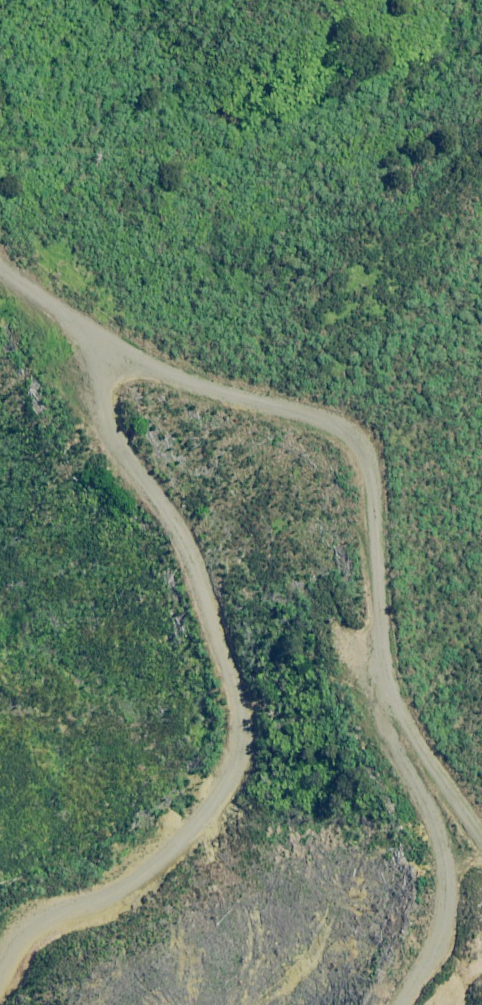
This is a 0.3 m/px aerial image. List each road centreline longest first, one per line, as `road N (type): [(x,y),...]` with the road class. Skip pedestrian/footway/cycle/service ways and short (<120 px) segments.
road 1 (track): [(0,256),(65,299),(92,389),(164,506),(259,719),(178,843),(27,940),(0,978)]
road 2 (track): [(71,319),(202,394),(341,424),(384,509),(377,673),(481,863)]

